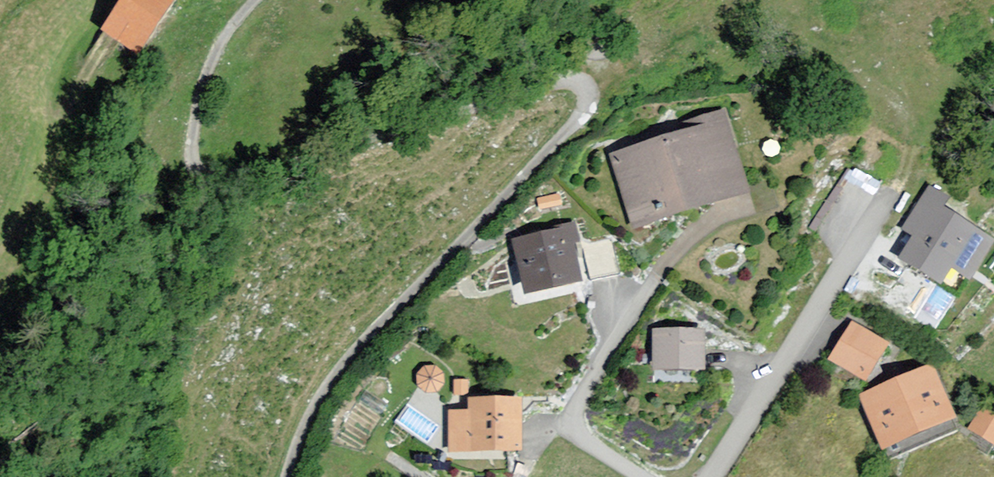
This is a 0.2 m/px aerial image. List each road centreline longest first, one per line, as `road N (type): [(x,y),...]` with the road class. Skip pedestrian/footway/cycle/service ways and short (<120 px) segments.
road 1 (track): [(283,476),(303,415),(574,122),(575,88),(551,78),(205,183),(182,163),(205,52),(256,0)]
road 2 (residential): [(707,476),(875,209)]

